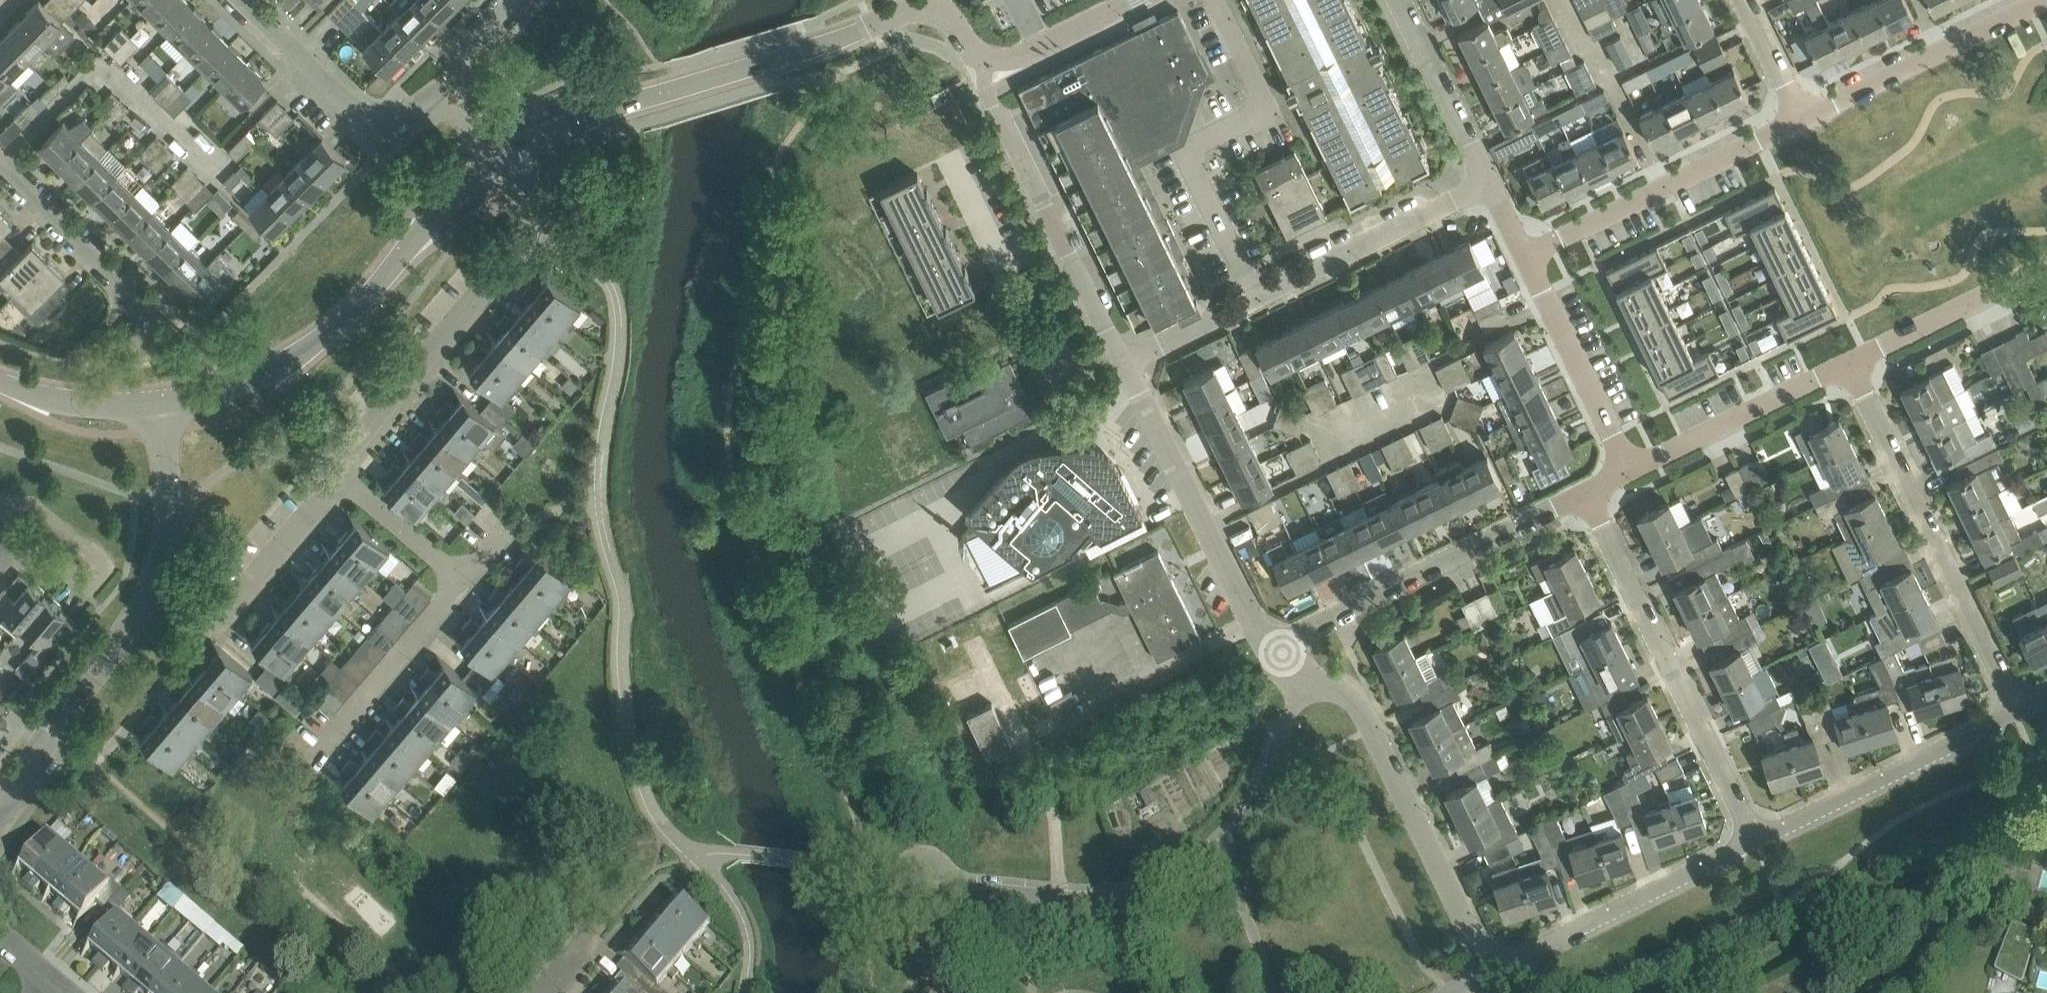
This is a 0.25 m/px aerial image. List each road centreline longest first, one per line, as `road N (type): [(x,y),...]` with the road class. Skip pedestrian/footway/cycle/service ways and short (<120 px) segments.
road 1 (residential): [(0,804),(61,732),(130,622),(158,559),(169,500),(166,404)]
road 2 (tertiary): [(493,170),(442,210),(332,331),(280,371),(166,404)]
road 3 (residential): [(1471,985),(1477,944),(1368,721),(1348,694),(1302,675),(1278,652)]
road 4 (residential): [(2018,713),(1848,362)]
road 5 (residential): [(1756,839),(1584,497)]
road 6 (residential): [(336,480),(523,227),(493,170)]
road 7 (tertiary): [(652,100),(774,64),(909,11),(931,9),(951,21),(987,62)]
road 8 (unclassified): [(1254,298),(1193,173),(1198,144),(1260,108),(1218,0)]
road 9 (residential): [(1278,652),(1584,497)]
road 10 (residential): [(1123,365),(987,85),(987,62)]
road 11 (residential): [(1278,652),(1247,613),(1123,365)]
road 12 (residential): [(1471,985),(1756,839)]
road 13 (unclassified): [(927,875),(1139,895),(1169,886),(1224,834)]
road 14 (residential): [(1521,253),(1800,120)]
road 15 (residential): [(1756,839),(2018,713)]
road 16 (residential): [(1800,120),(2046,0)]
road 17 (residential): [(440,85),(377,132),(241,0)]
road 18 (residential): [(1254,298),(1487,184)]
road 19 (residential): [(159,361),(142,311),(0,174)]
road 20 (residential): [(1629,476),(1521,253)]
road 21 (residential): [(1629,476),(1848,362)]
road 22 (residential): [(1848,362),(2046,265)]
road 23 (residential): [(324,756),(463,589)]
road 24 (residential): [(1487,184),(1398,0)]
road 25 (unclassified): [(1224,834),(1268,763),(1287,709),(1278,652)]
road 26 (residential): [(223,621),(336,480)]
road 27 (tertiary): [(652,100),(555,131),(493,170)]
road 28 (tertiary): [(166,404),(89,406),(0,384)]
road 29 (residential): [(463,589),(336,480)]
road 30 (residential): [(1270,992),(1224,834)]
road 31 (tertiary): [(987,62),(1012,62),(1136,0)]
road 32 (residential): [(1123,365),(1254,298)]
road 33 (residential): [(1800,120),(1743,0)]

